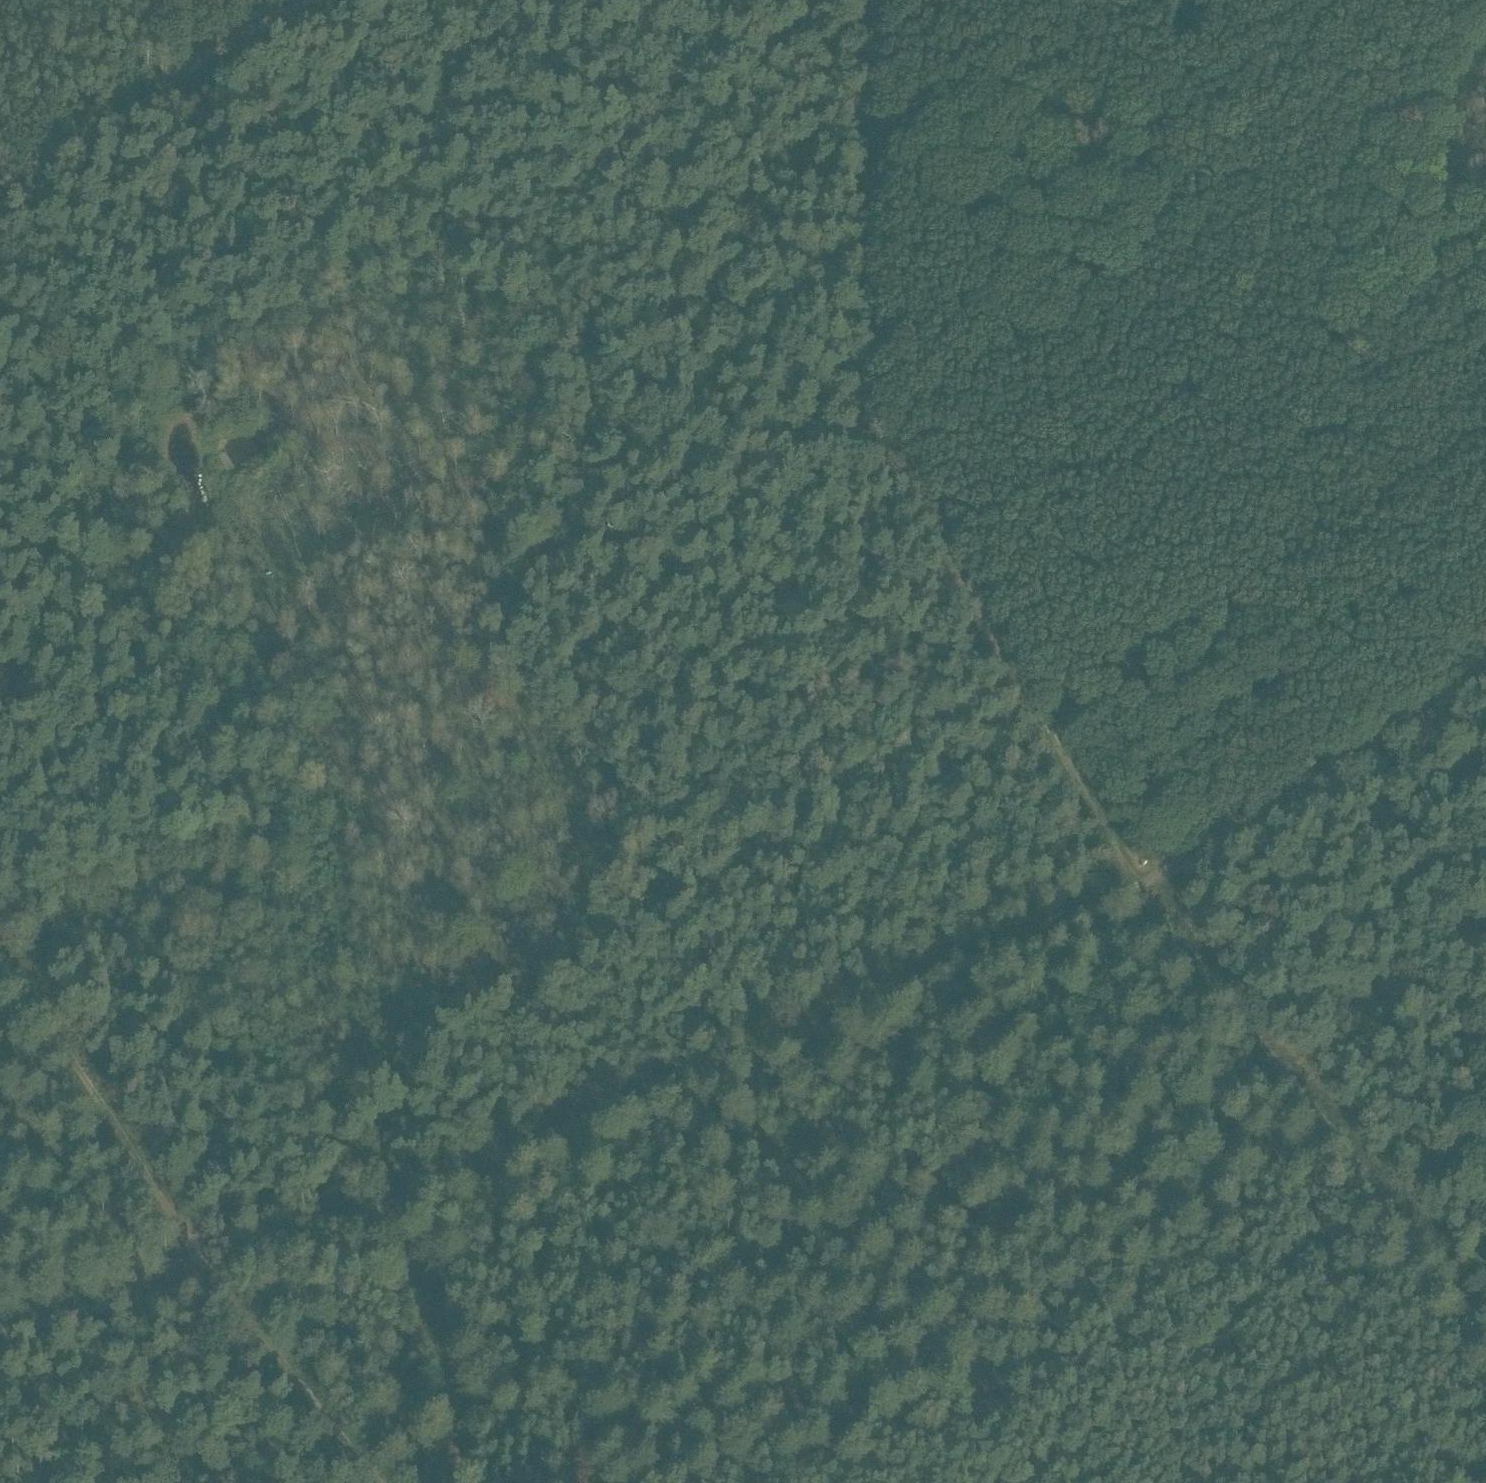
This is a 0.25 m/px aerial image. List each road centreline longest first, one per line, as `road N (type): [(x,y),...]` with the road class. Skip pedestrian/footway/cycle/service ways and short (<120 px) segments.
road 1 (track): [(214,1274),(1144,891),(1485,672)]
road 2 (track): [(1429,1260),(1117,848)]
road 3 (track): [(1117,848),(903,464)]
road 4 (track): [(874,399),(879,0)]
road 5 (track): [(214,1274),(0,941)]
road 6 (track): [(318,0),(0,184)]
road 7 (track): [(381,1482),(214,1274)]
road 8 (track): [(214,1274),(0,1324)]

